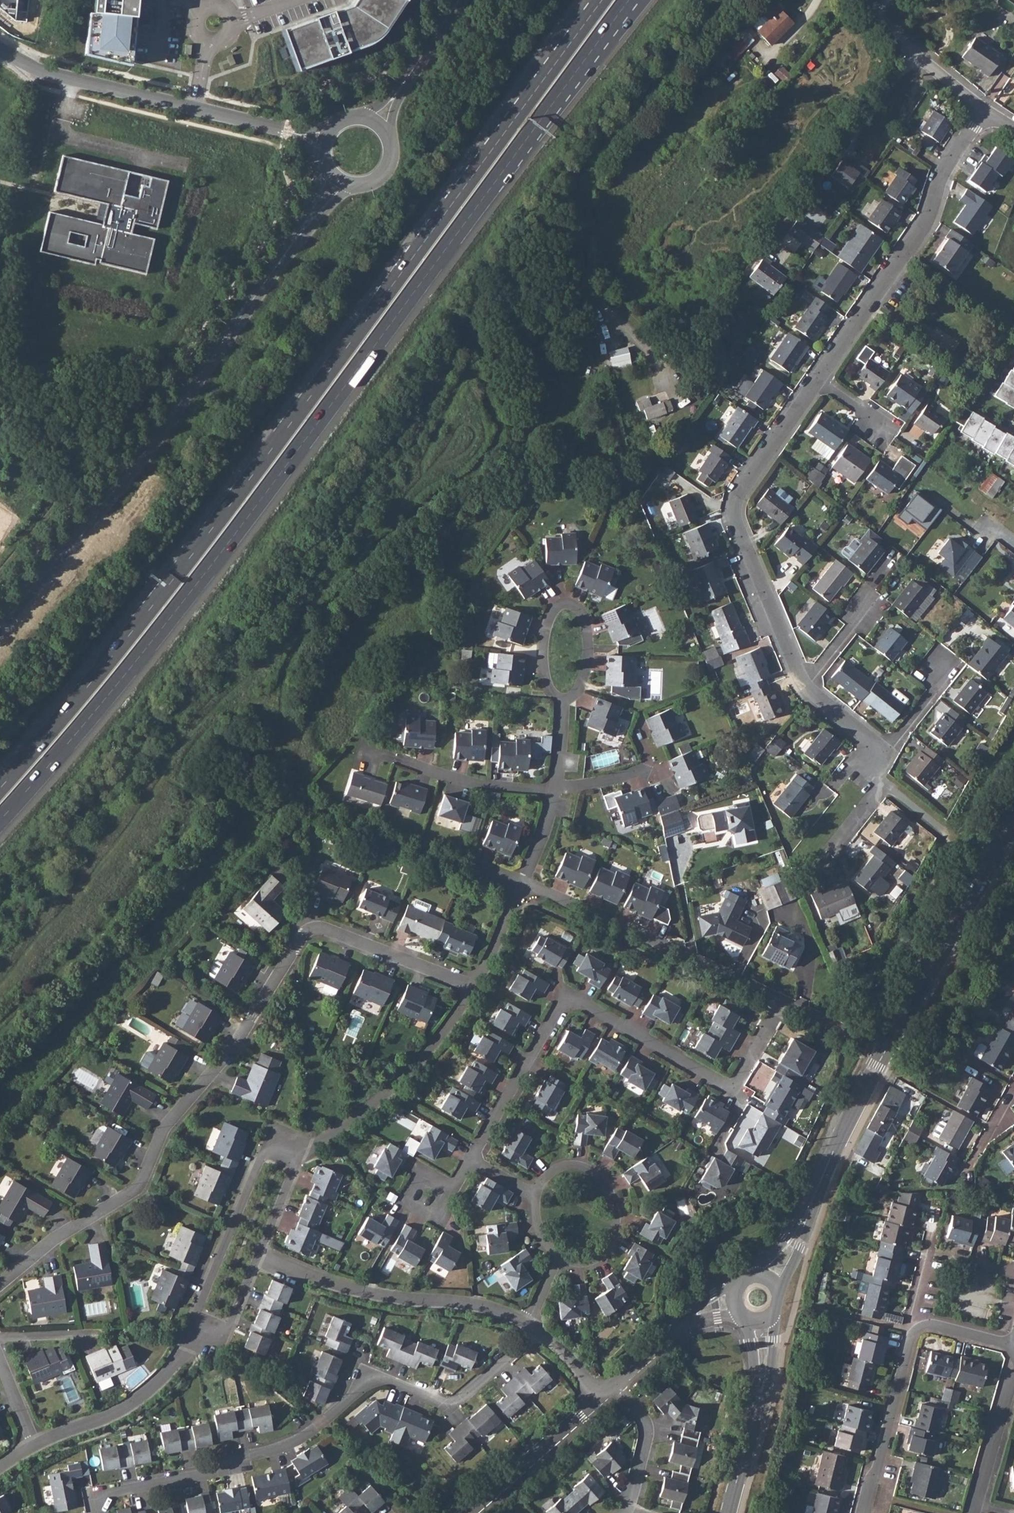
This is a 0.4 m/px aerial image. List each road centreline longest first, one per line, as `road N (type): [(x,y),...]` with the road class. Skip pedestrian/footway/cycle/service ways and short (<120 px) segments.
road 1 (motorway): [(0,820),(218,556),(629,0)]
road 2 (motorway): [(602,0),(231,503),(0,788)]
road 3 (residential): [(0,1283),(135,1194),(166,1126),(238,1044),(309,933),(333,933),(472,988)]
road 4 (residential): [(95,1512),(92,1497),(216,1473),(300,1438),(367,1375),(452,1409),(535,1330)]
road 5 (residential): [(782,1001),(734,1090),(584,1003),(567,1002),(470,1159)]
road 6 (tertiary): [(278,263),(120,484),(0,626)]
road 7 (track): [(301,794),(286,783),(247,805),(101,971),(0,1068)]
road 8 (residential): [(815,384),(739,493),(736,520),(805,687)]
road 9 (residential): [(0,51),(50,76),(321,141)]
road 10 (residential): [(983,112),(940,176),(928,221),(815,384)]
road 11 (residential): [(524,885),(782,1001)]
road 12 (residential): [(259,1255),(338,1288),(472,1304),(527,1324)]
road 13 (residential): [(301,1158),(266,1143),(180,1339),(194,1345)]
road 14 (secondary): [(1013,827),(885,1056)]
road 15 (secondary): [(885,1056),(769,1281)]
road 16 (residential): [(301,1158),(387,1093),(472,988)]
road 17 (unknown): [(949,837),(880,981),(887,1052)]
road 18 (residential): [(729,0),(586,172)]
road 19 (residential): [(564,699),(546,682),(542,655),(550,619),(563,603),(577,607),(588,635),(585,674),(572,696)]
road 20 (residential): [(556,1258),(590,1262),(604,1254),(616,1214),(609,1192),(579,1168),(554,1172),(534,1197)]
road 21 (track): [(301,794),(379,842),(479,872)]
road 22 (secondary): [(760,1323),(762,1361),(729,1512)]
road 23 (residential): [(36,1449),(132,1406),(194,1345)]
road 24 (residential): [(915,1332),(866,1512)]
road 25 (residential): [(469,1512),(599,1399)]
road 26 (residential): [(983,112),(863,0)]
road 27 (residential): [(395,759),(481,784),(555,790)]
road 28 (residential): [(612,1388),(696,1315),(734,1301)]
road 29 (residential): [(612,1388),(641,1419),(646,1442),(624,1512)]
road 30 (residential): [(1013,1381),(973,1512)]
road 31 (residential): [(194,1345),(218,1354),(259,1255)]

